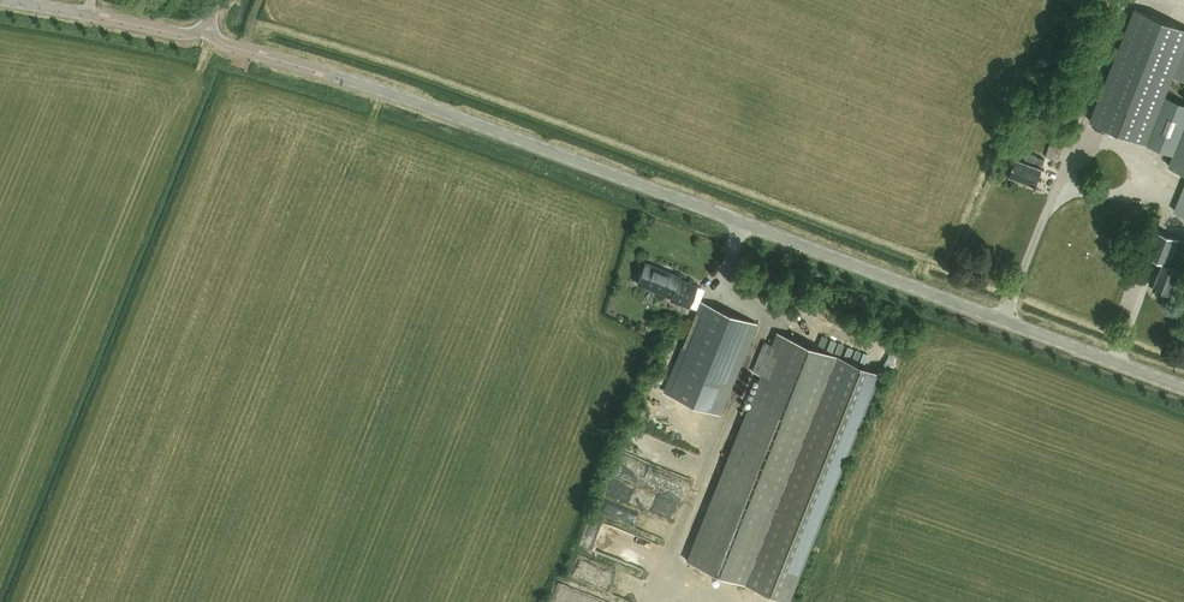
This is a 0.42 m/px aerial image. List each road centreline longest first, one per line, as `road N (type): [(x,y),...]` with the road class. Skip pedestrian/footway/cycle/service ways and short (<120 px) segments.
road 1 (tertiary): [(1183,387),(426,105),(231,46),(209,26)]
road 2 (tertiary): [(209,26),(177,34),(0,0)]

